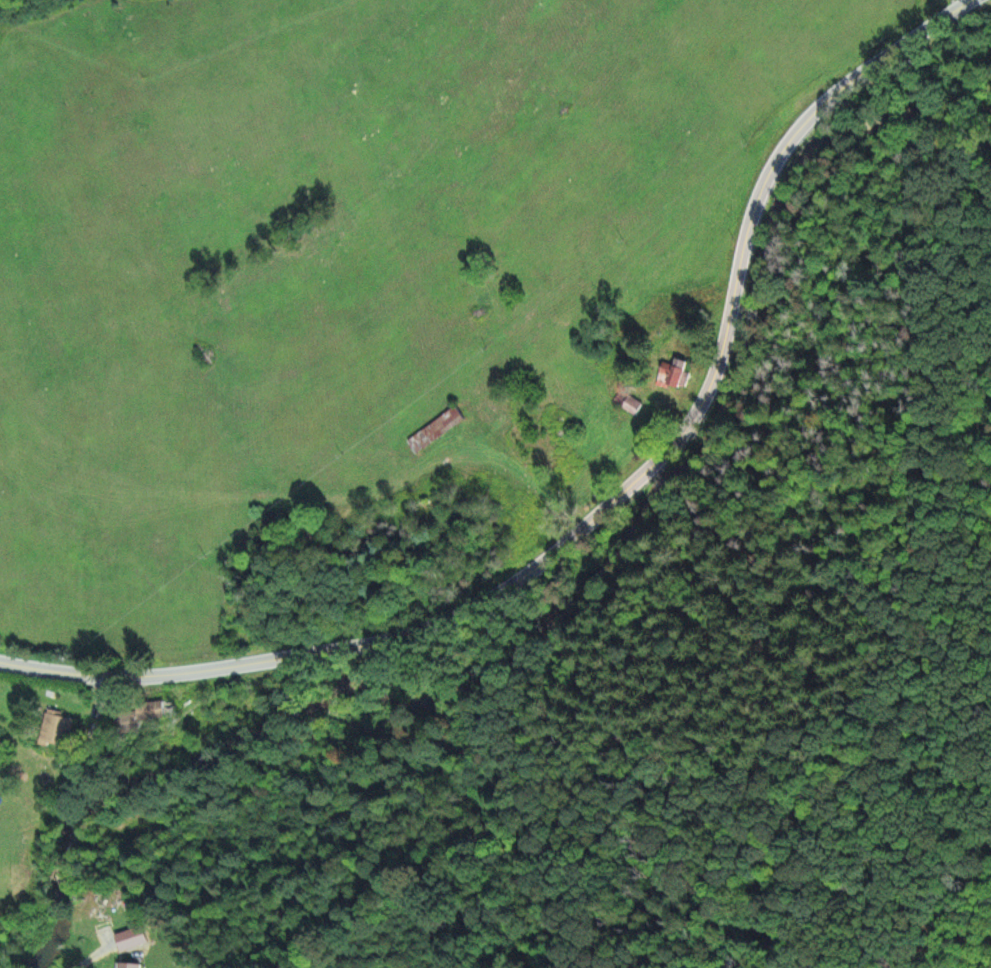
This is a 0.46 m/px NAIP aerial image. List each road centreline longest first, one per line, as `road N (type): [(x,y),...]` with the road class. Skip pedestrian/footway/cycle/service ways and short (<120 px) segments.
road 1 (secondary): [(17,665),(150,684),(221,675),(408,646),(498,604),(660,470),(702,415),(717,388),(771,186),(790,149),(824,113),(990,6)]

